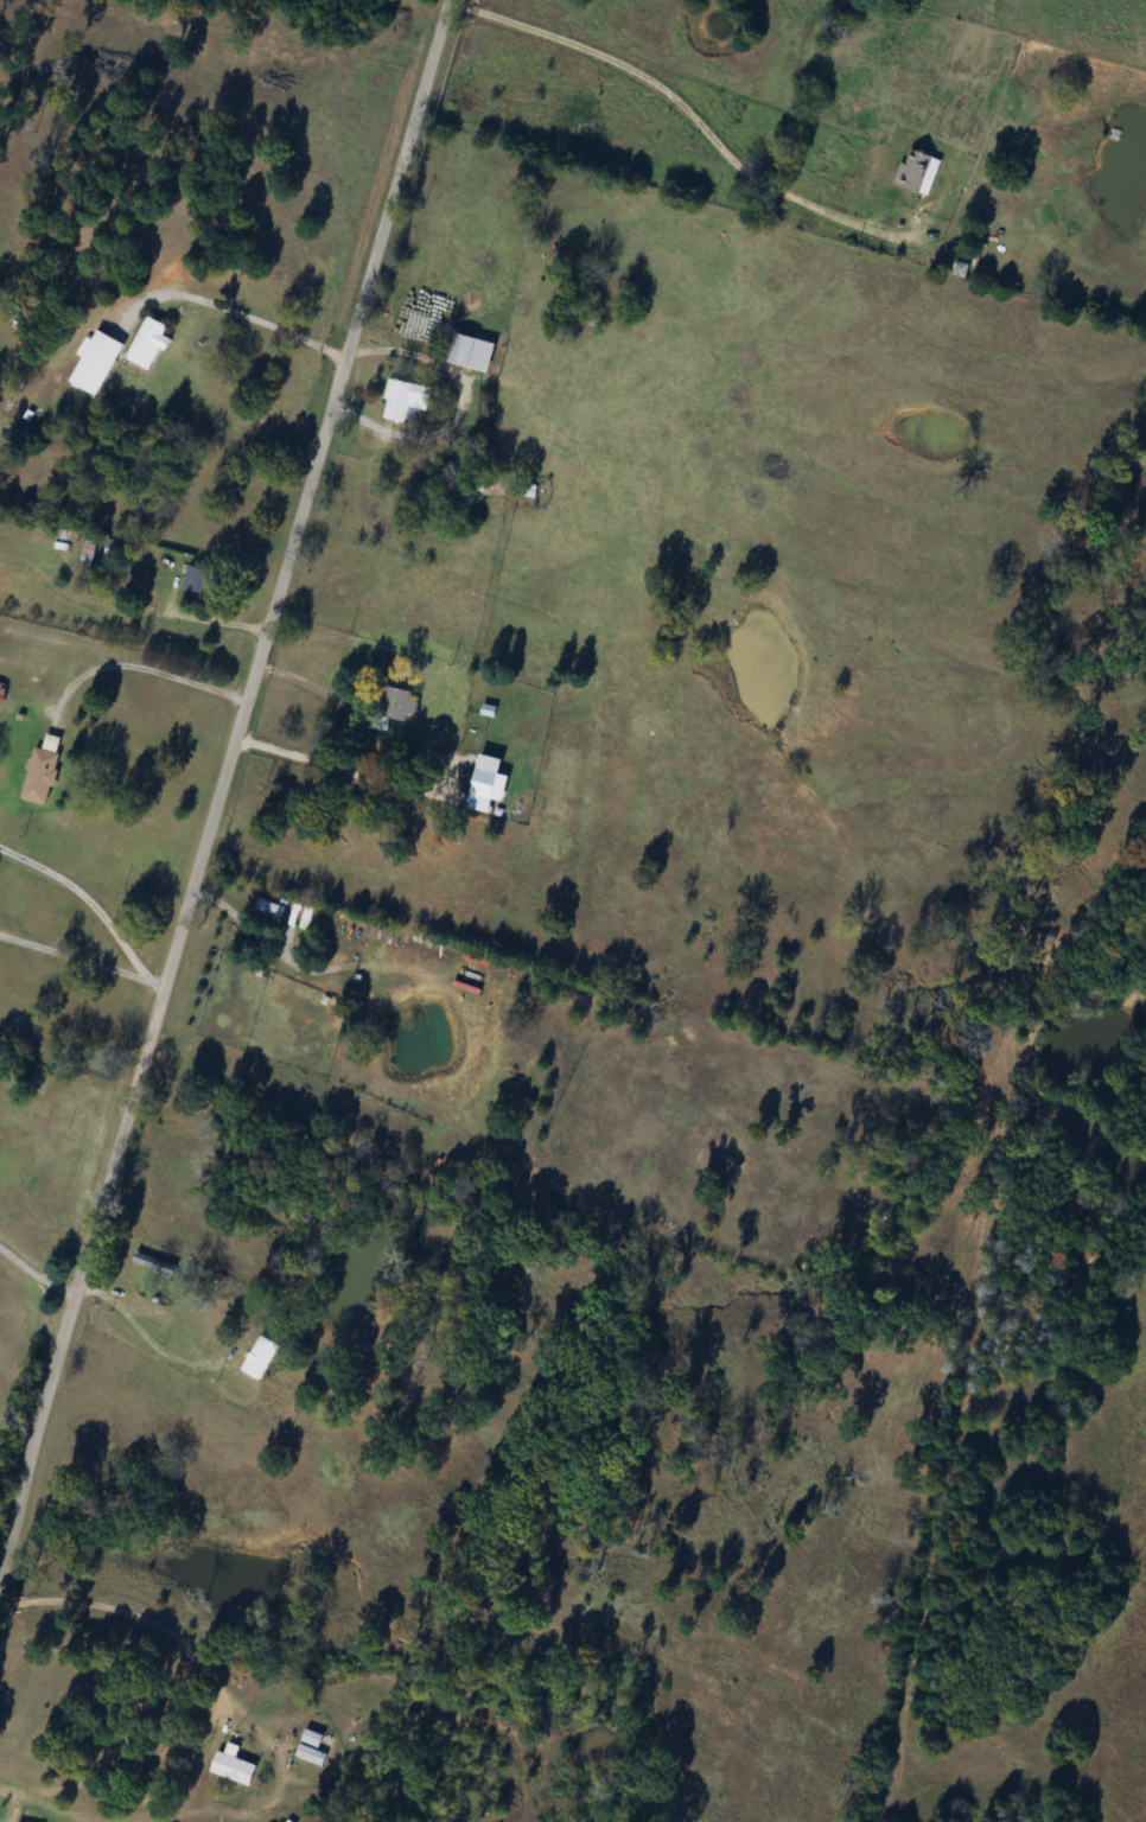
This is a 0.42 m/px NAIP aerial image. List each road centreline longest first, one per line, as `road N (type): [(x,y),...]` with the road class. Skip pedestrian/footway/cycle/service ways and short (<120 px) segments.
road 1 (residential): [(0,1547),(442,0)]

